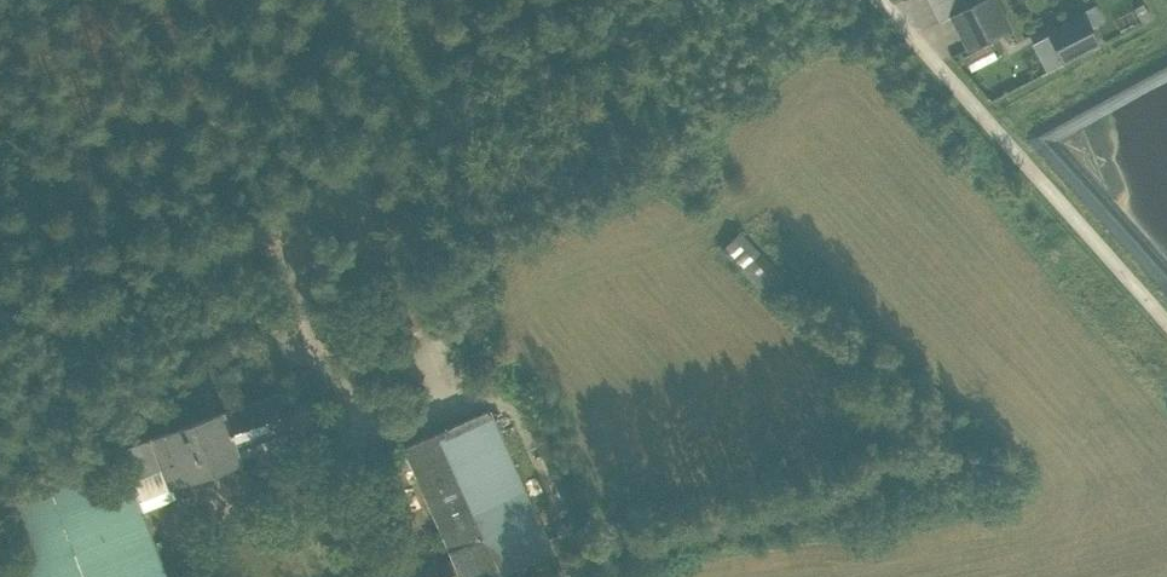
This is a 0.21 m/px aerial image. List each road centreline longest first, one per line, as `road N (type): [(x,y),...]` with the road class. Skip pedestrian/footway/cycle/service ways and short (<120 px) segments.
road 1 (unclassified): [(0,315),(82,319),(702,0)]
road 2 (unclassified): [(879,0),(1166,323)]

